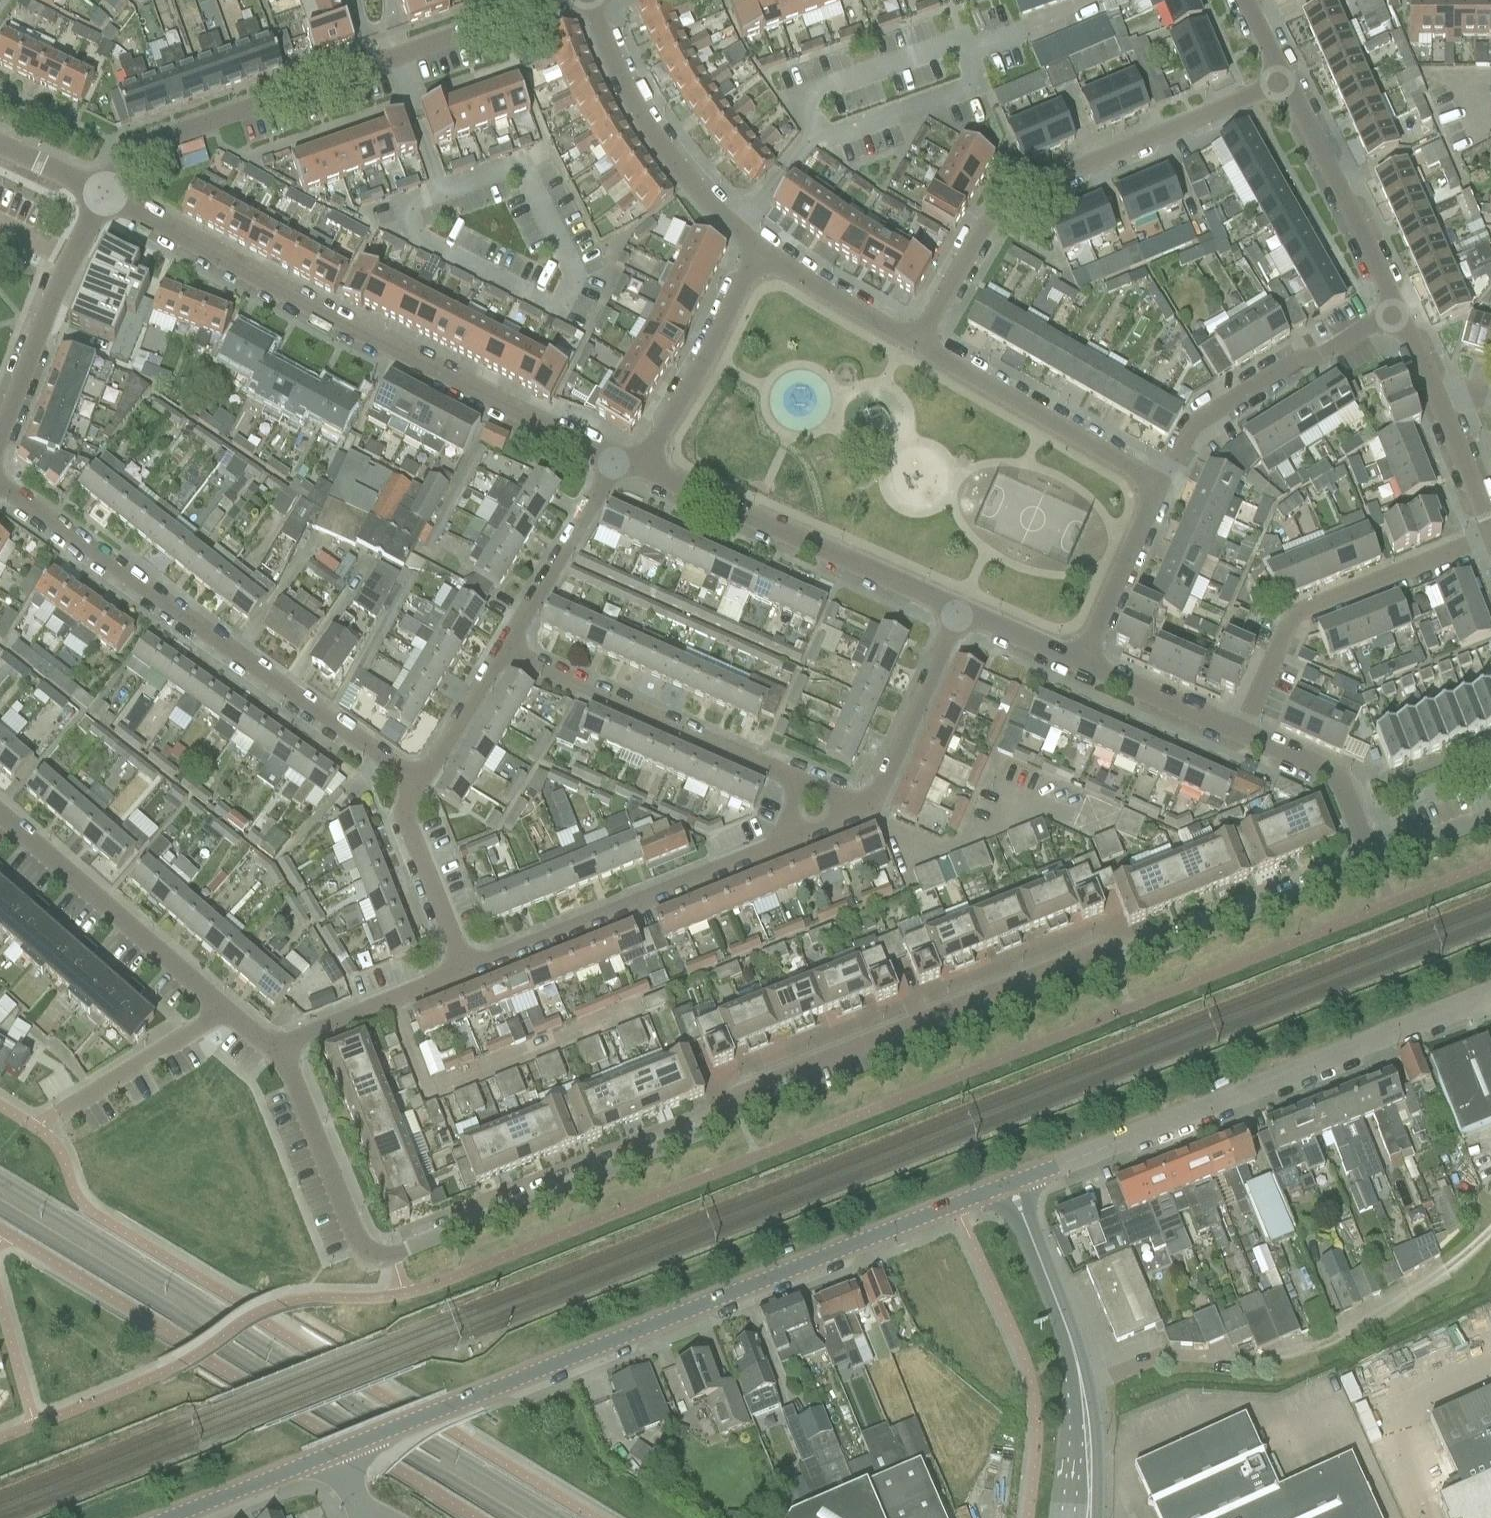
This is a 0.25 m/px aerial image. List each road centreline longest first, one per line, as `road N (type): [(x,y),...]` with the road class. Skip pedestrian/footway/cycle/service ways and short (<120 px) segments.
road 1 (residential): [(273,1047),(351,1232),(390,1258),(711,1133),(754,1093),(1106,950),(1167,949),(1372,861)]
road 2 (unclassified): [(334,1457),(1000,1184)]
road 3 (secondary): [(561,1517),(0,1182)]
road 4 (secondary): [(0,1206),(514,1517)]
road 5 (residential): [(626,464),(104,198)]
road 6 (unclassified): [(1000,1184),(1490,996)]
road 7 (residential): [(419,781),(0,485)]
road 8 (residential): [(104,198),(133,147),(562,0)]
road 9 (residential): [(915,342),(988,226),(1025,192),(1280,79)]
road 10 (residential): [(958,611),(626,464)]
road 11 (residential): [(0,815),(273,1047)]
road 12 (unclassified): [(1082,1517),(1086,1469),(1071,1347),(1000,1184)]
road 13 (residential): [(1242,733),(1301,612),(1490,538)]
road 14 (residential): [(463,971),(772,848)]
road 15 (residential): [(799,780),(504,649)]
road 16 (residential): [(758,251),(702,199),(638,114),(590,0)]
road 17 (residential): [(1161,489),(1188,431),(1213,410),(1298,358),(1397,313)]
road 18 (residential): [(1161,489),(915,342)]
road 19 (residential): [(1397,313),(1280,79)]
road 20 (residential): [(0,434),(104,198)]
road 21 (residential): [(626,464),(653,443),(758,251)]
road 22 (residential): [(504,649),(599,489),(626,464)]
road 23 (residential): [(867,811),(958,611)]
road 24 (residential): [(463,971),(401,815),(419,781)]
road 25 (residential): [(273,1047),(463,971)]
road 26 (residential): [(1372,861),(1343,785),(1328,771),(1242,733)]
road 27 (residential): [(1080,662),(1161,489)]
road 28 (residential): [(915,342),(758,251)]
road 29 (residential): [(1242,733),(1080,662)]
road 30 (residential): [(177,1517),(328,1458)]
road 31 (residential): [(419,781),(504,649)]
road 32 (residential): [(1490,535),(1439,398)]
road 33 (residential): [(1080,662),(958,611)]
road 34 (unclassified): [(1372,861),(1490,815)]

